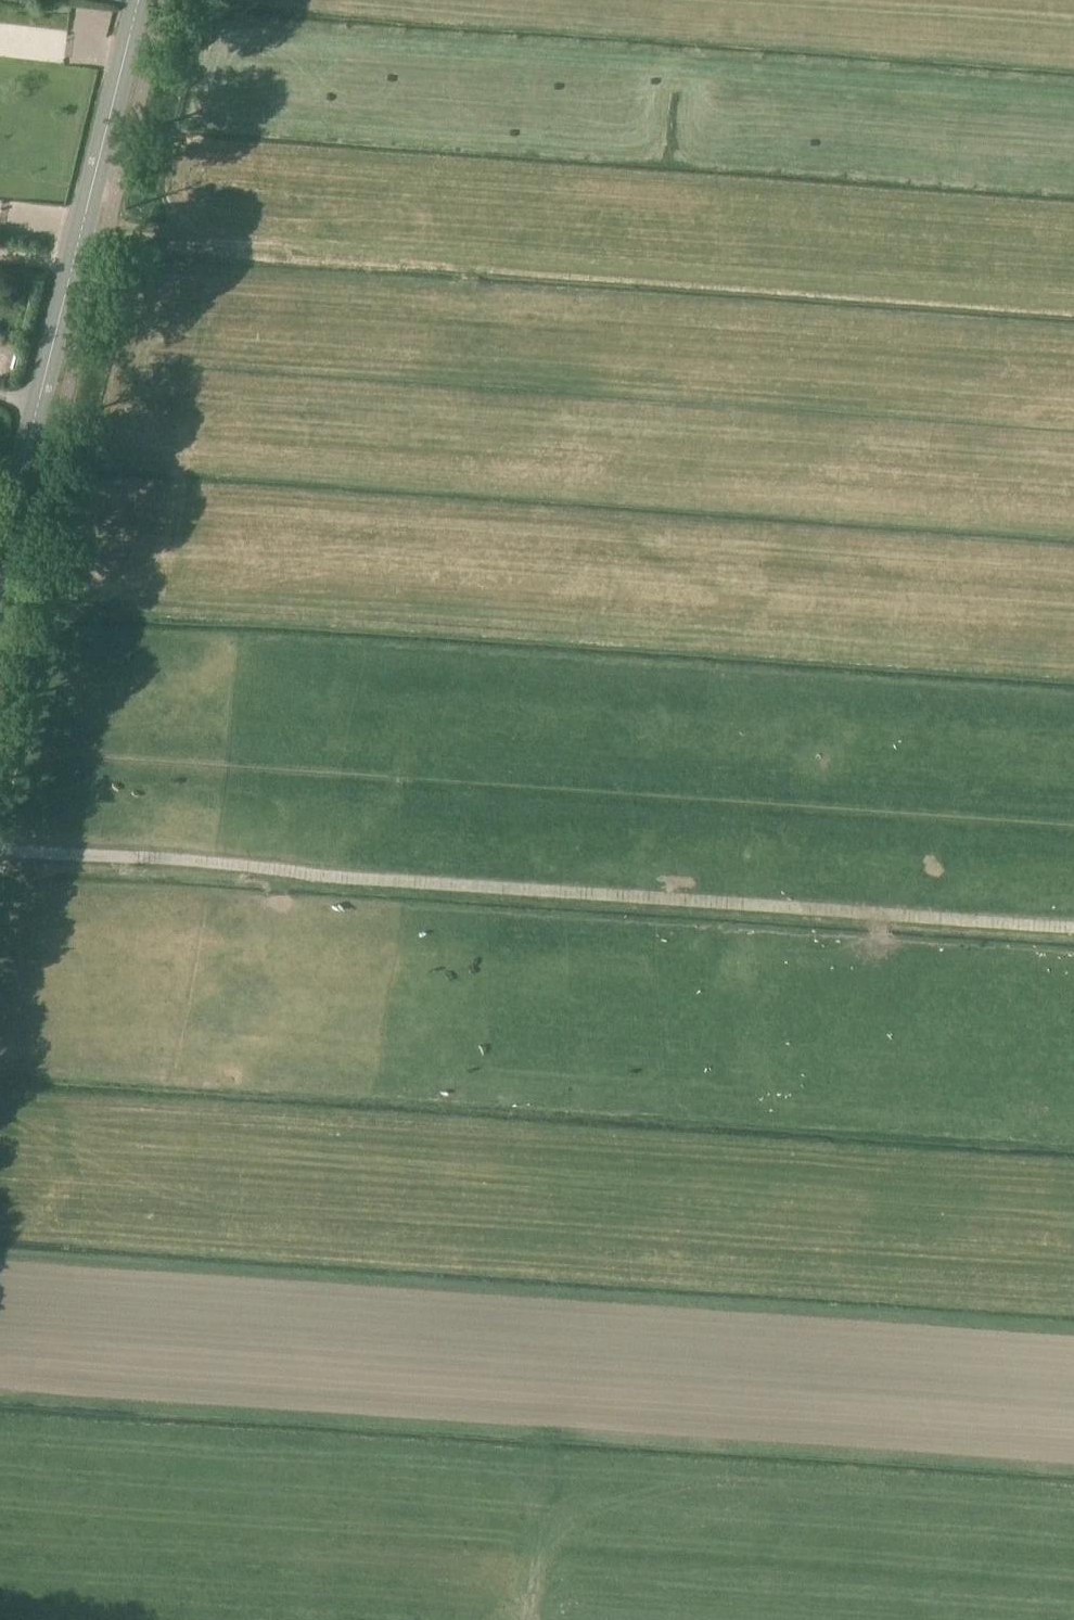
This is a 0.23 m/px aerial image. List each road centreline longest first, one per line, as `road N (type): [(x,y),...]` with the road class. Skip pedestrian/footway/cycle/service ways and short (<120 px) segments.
road 1 (secondary): [(0,576),(145,0)]

